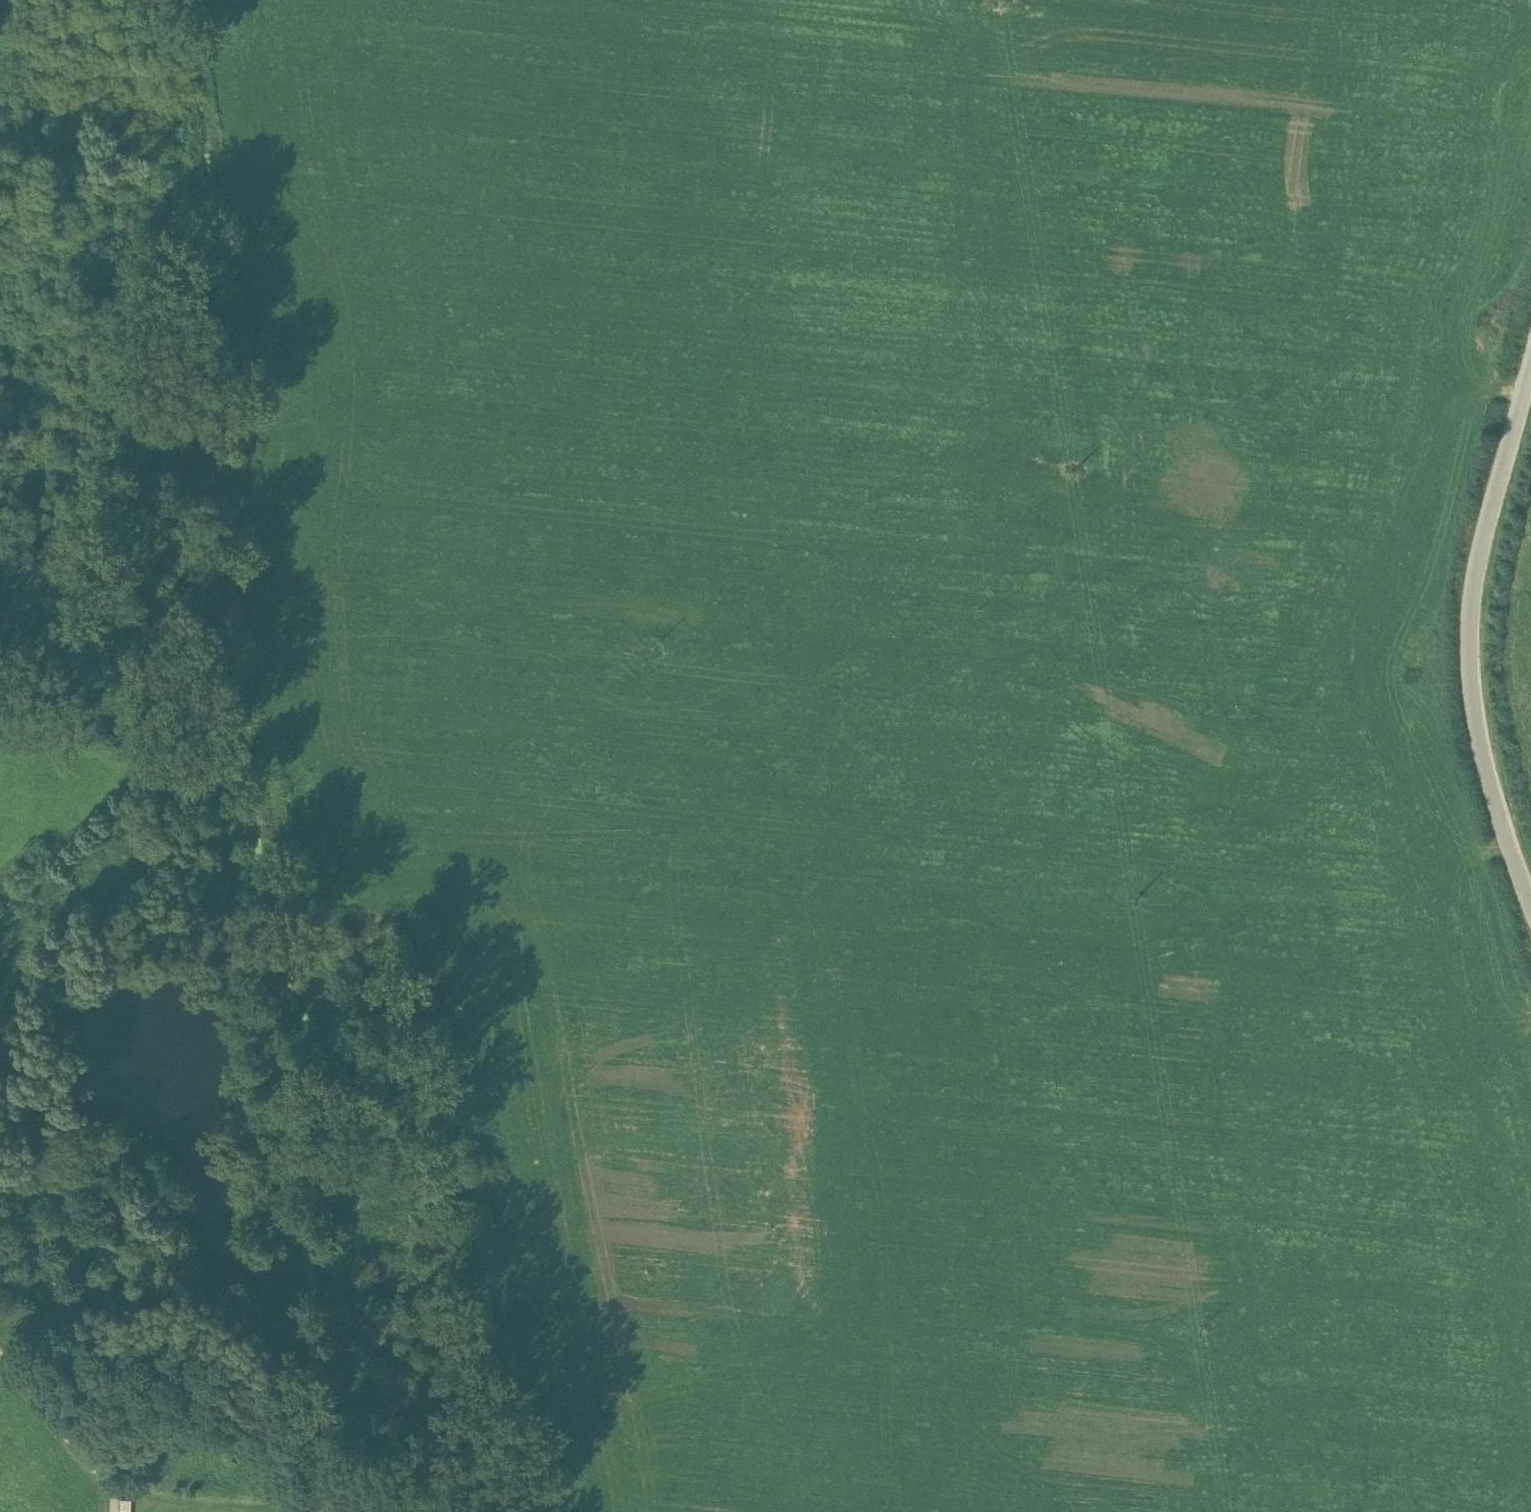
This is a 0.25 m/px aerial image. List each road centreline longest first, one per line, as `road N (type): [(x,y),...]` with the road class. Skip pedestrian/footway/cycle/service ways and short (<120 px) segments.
road 1 (unclassified): [(1530,928),(1481,740),(1470,616),(1530,359)]

